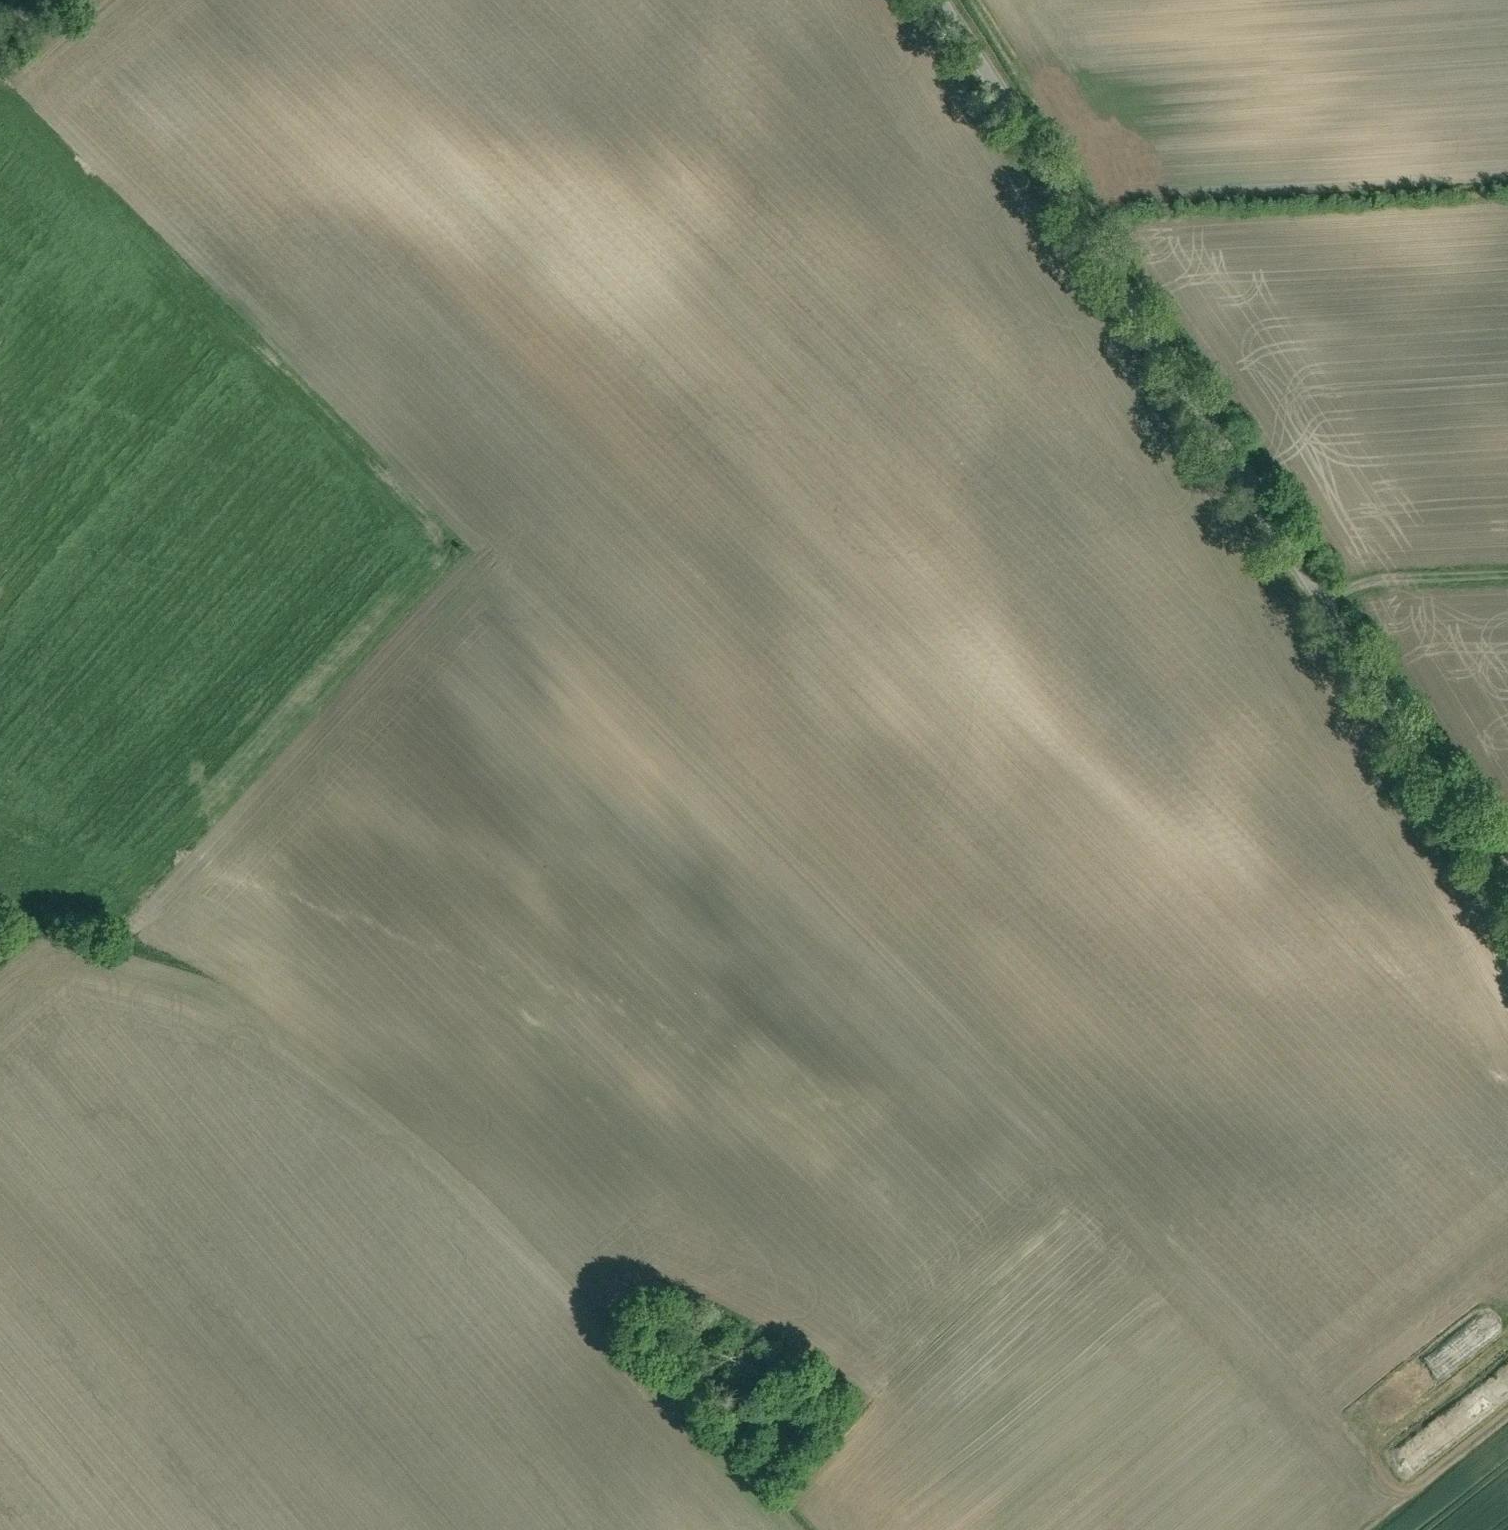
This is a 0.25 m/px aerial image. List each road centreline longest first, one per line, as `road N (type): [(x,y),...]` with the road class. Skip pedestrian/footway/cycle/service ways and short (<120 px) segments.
road 1 (unclassified): [(1507,907),(938,0)]
road 2 (track): [(1320,605),(1373,581),(1507,574)]
road 3 (track): [(1363,1529),(1507,1410)]

